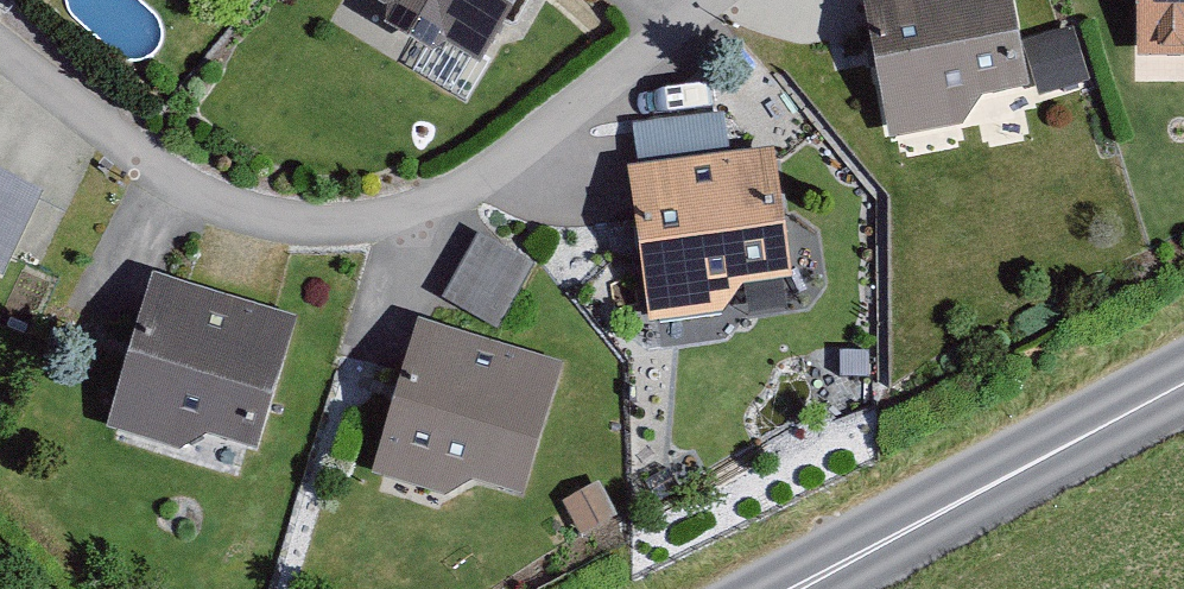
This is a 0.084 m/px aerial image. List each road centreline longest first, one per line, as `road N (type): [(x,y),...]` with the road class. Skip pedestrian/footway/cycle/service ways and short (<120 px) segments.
road 1 (residential): [(0,50),(173,186),(296,224),(416,222),(511,175),(720,0)]
road 2 (secondary): [(1183,387),(797,588)]

